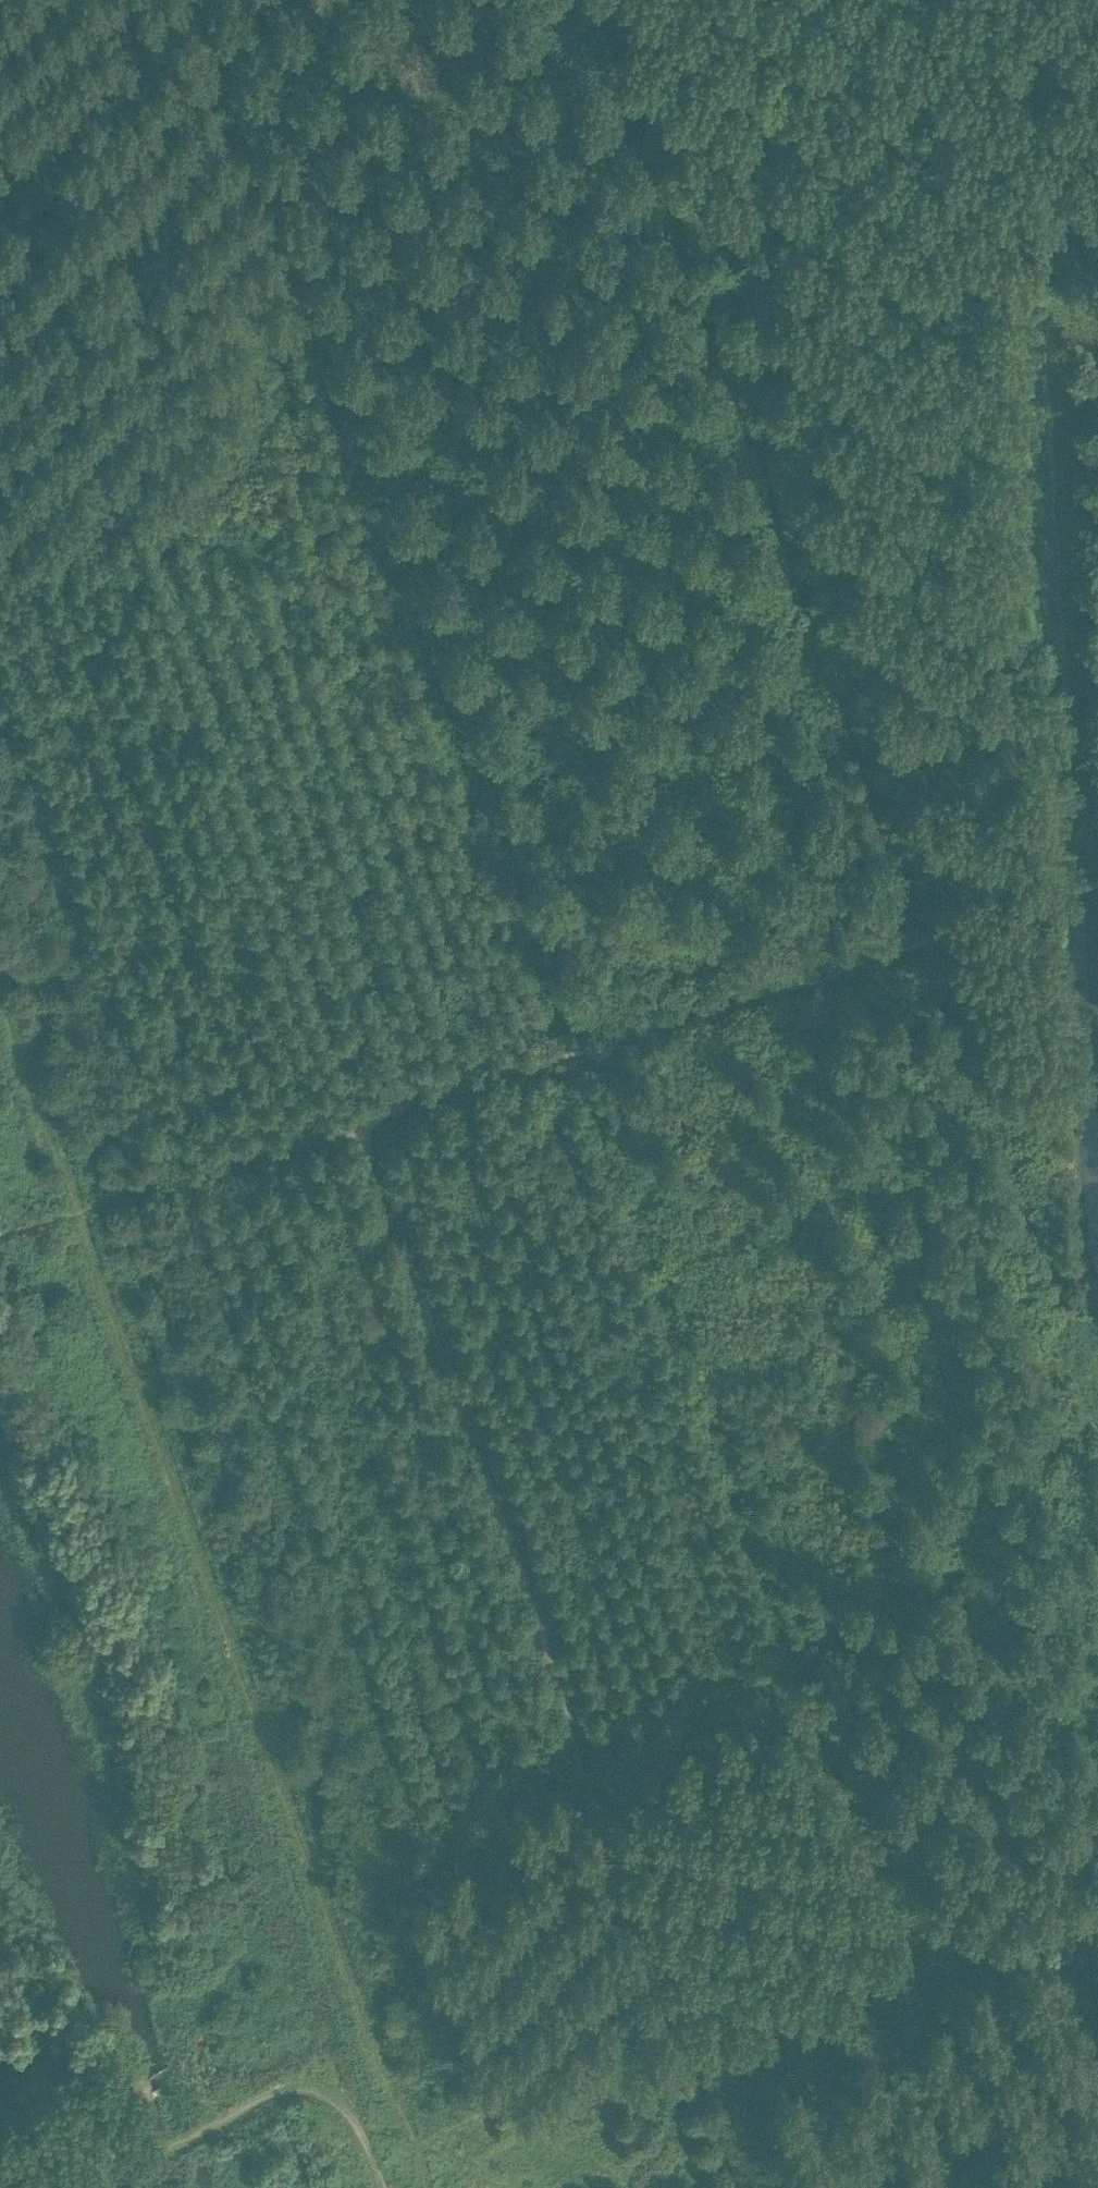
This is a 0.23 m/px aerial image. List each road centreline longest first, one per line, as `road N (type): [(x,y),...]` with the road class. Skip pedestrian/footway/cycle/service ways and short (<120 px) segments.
road 1 (track): [(377,2184),(342,2100),(322,2085),(289,2086),(148,2154),(88,2147),(64,2153),(17,2187)]

